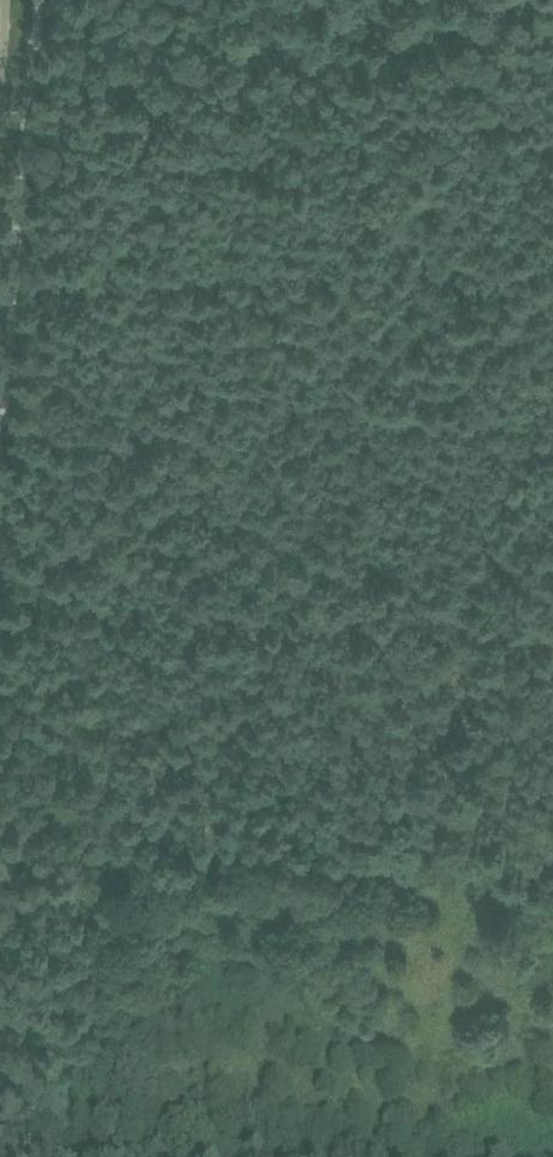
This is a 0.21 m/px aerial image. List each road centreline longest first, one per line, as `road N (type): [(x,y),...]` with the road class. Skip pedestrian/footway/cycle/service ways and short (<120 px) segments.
road 1 (track): [(29,43),(0,370)]

